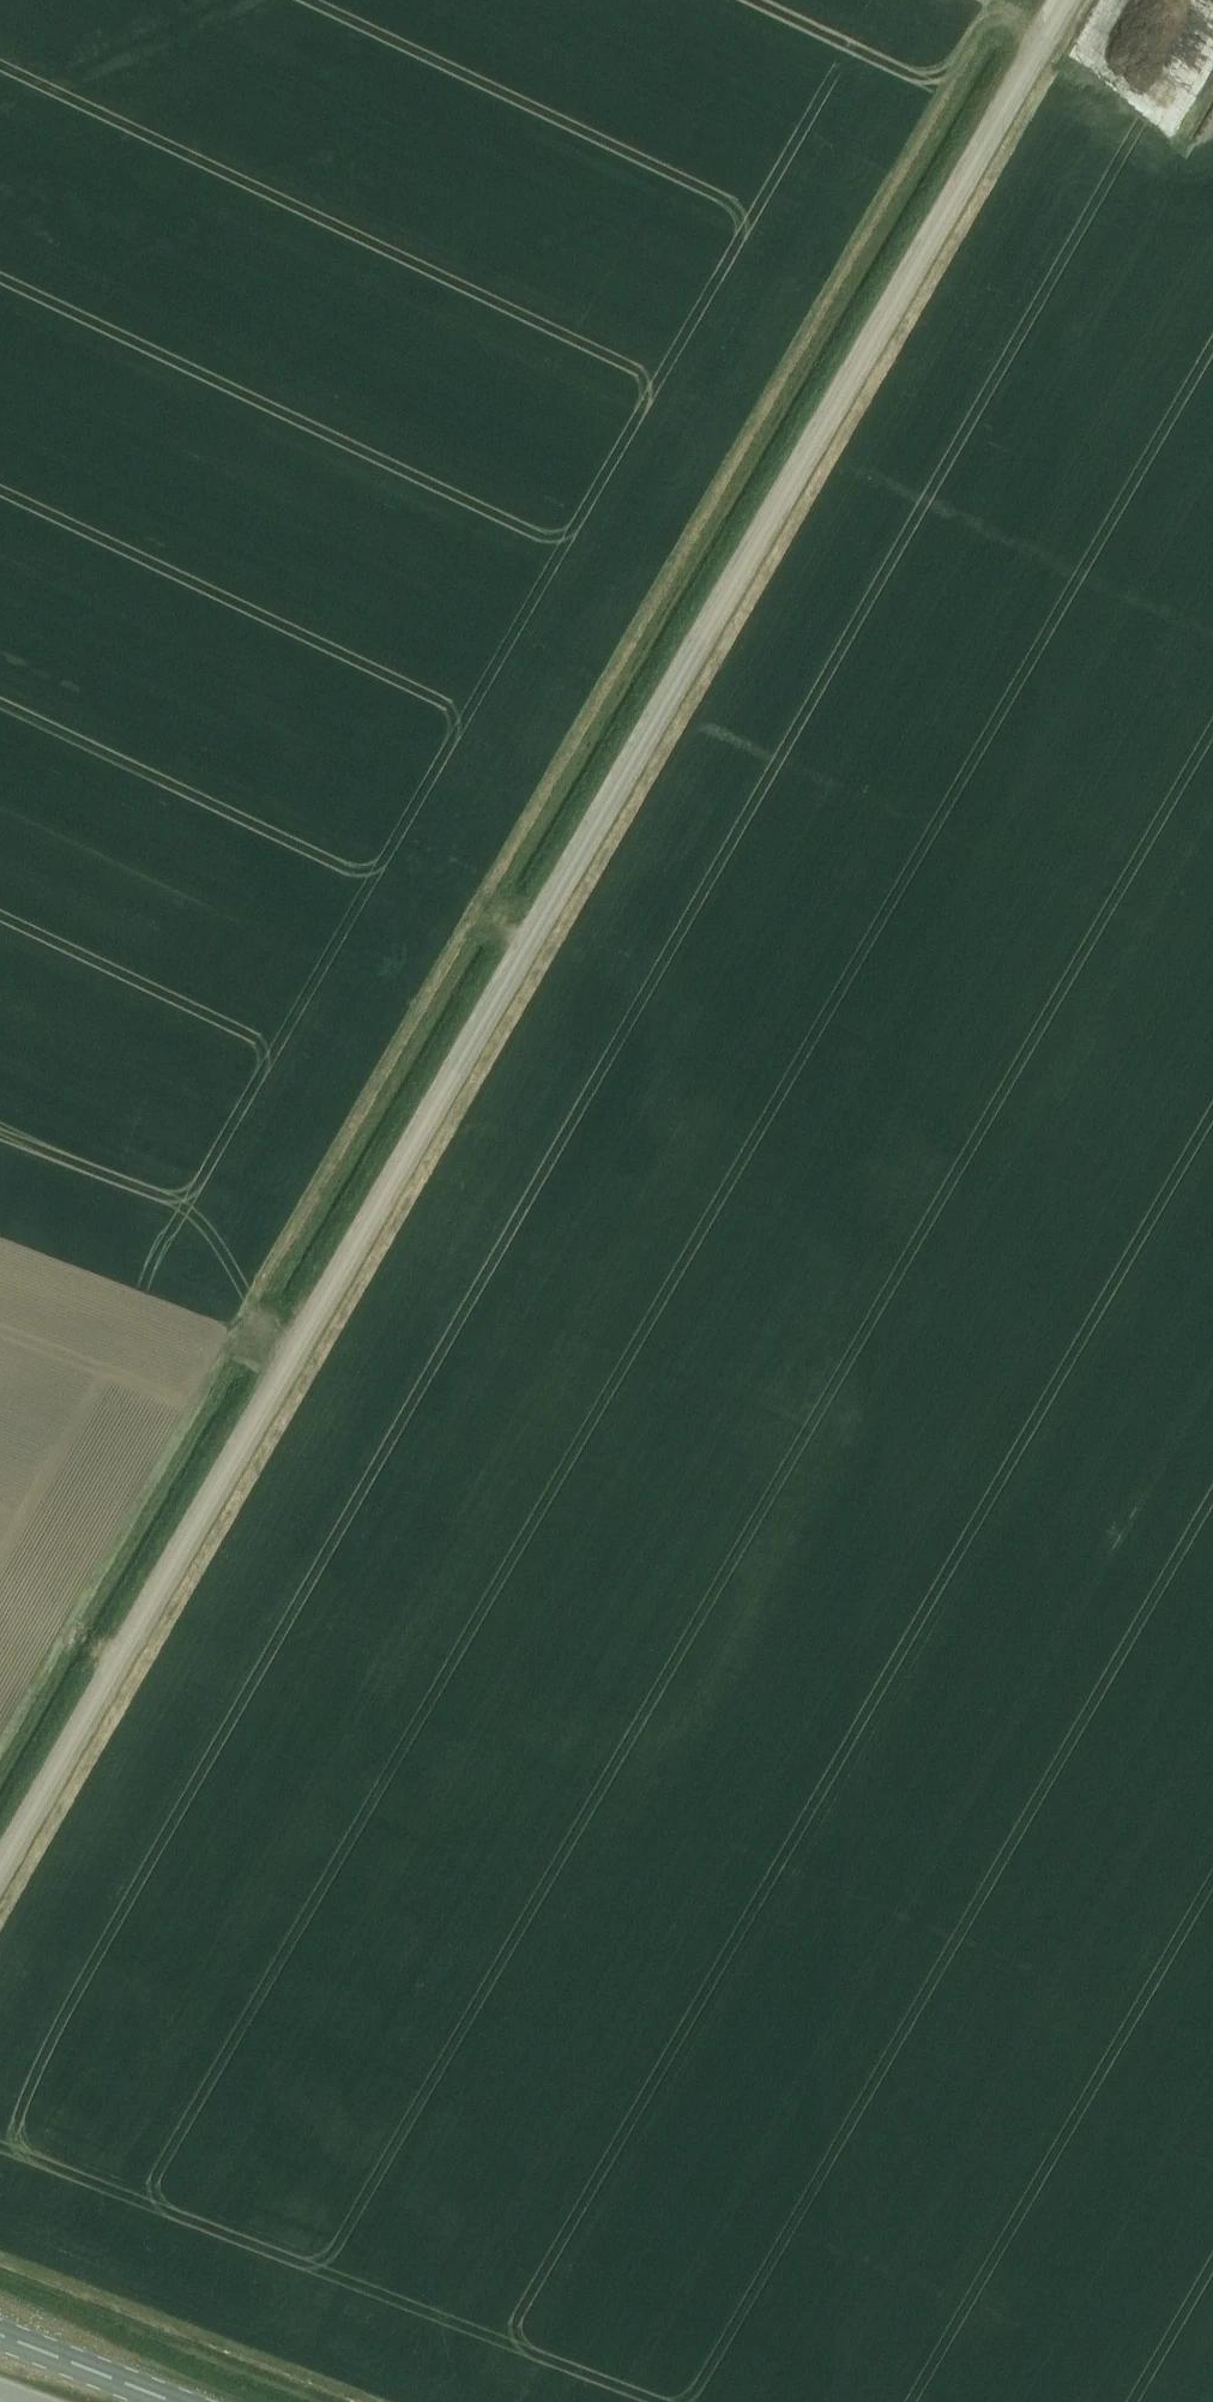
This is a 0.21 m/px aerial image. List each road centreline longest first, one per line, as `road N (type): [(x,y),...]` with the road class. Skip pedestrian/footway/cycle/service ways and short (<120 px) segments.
road 1 (unclassified): [(0,1867),(1068,0)]
road 2 (secondary): [(175,2401),(0,2334)]

